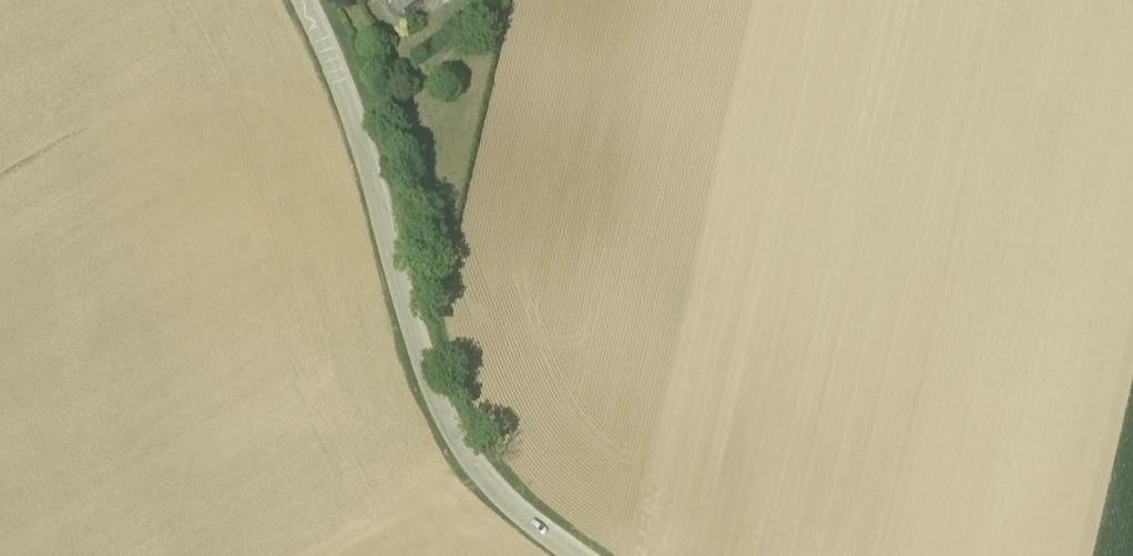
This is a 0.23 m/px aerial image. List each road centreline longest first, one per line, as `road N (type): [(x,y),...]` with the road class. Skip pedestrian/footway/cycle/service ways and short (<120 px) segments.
road 1 (unclassified): [(579,555),(485,477),(441,406),(357,128),(304,0)]

